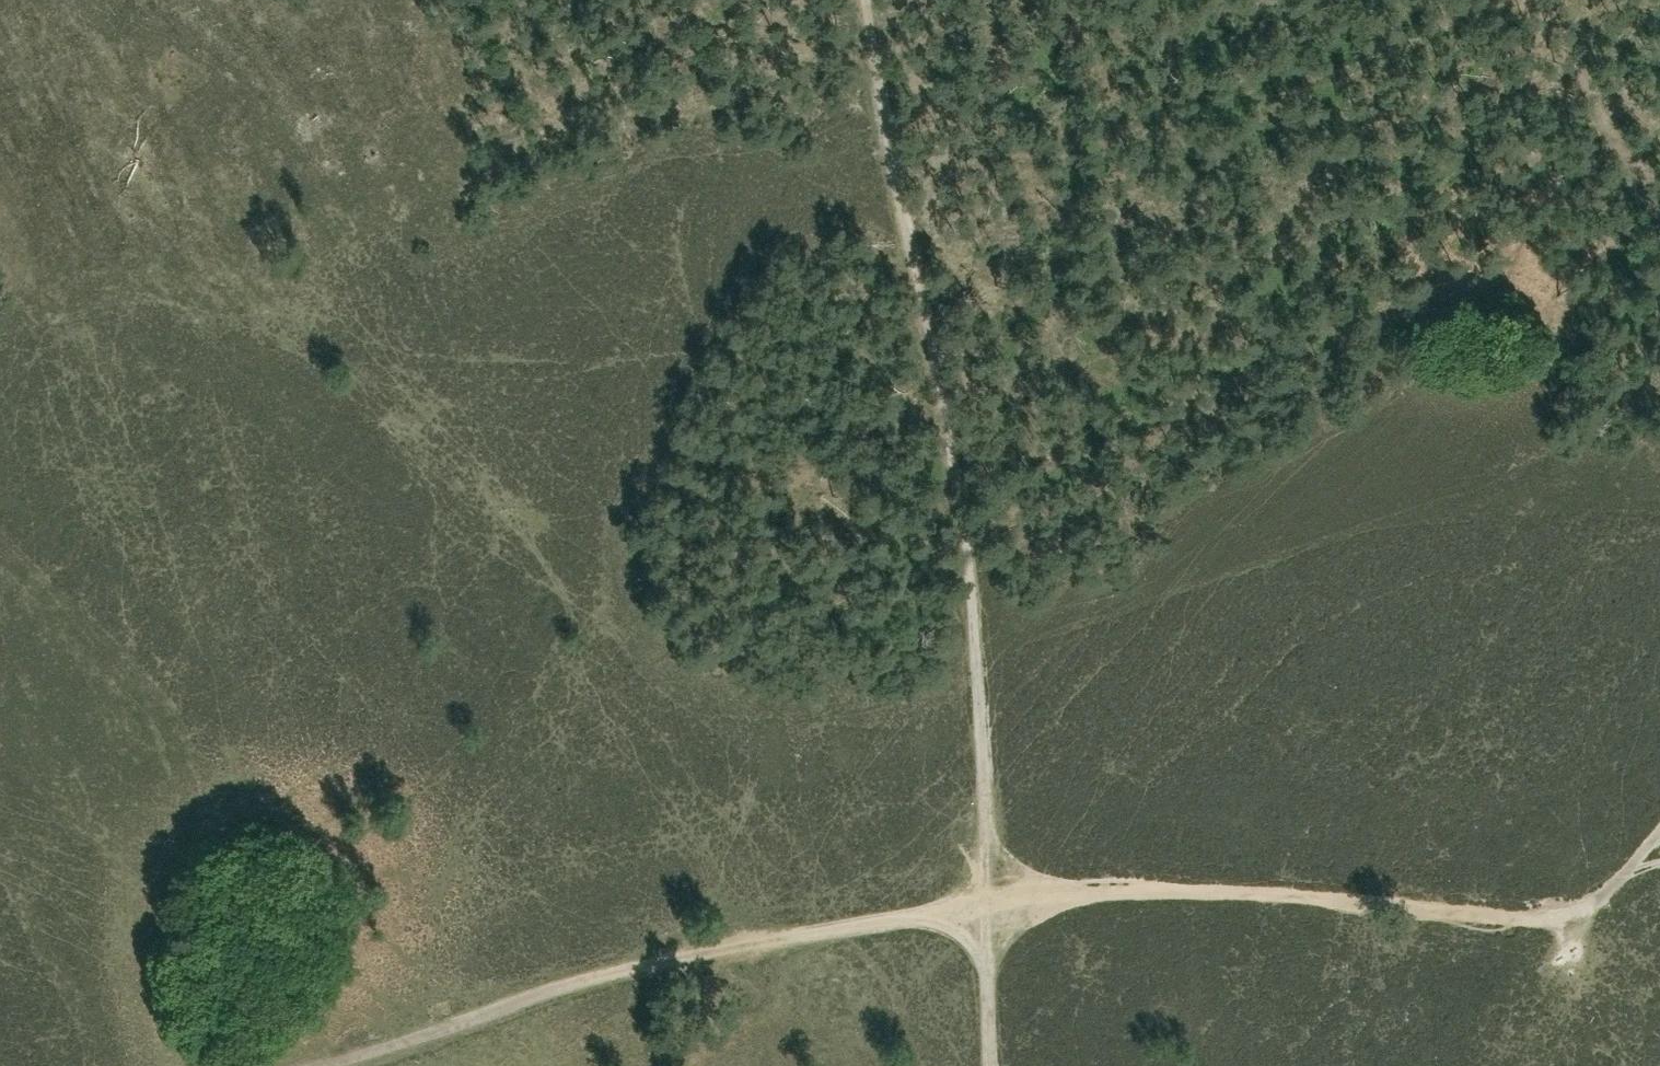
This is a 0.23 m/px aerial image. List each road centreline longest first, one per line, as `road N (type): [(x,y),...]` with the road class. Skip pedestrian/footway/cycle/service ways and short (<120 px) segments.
road 1 (track): [(988,906),(971,578),(865,0)]
road 2 (track): [(303,1065),(647,966),(988,906)]
road 3 (track): [(988,906),(1080,893),(1260,890),(1536,919),(1592,903),(1632,868)]
road 4 (track): [(1522,0),(1659,211)]
road 5 (track): [(992,1065),(988,906)]

